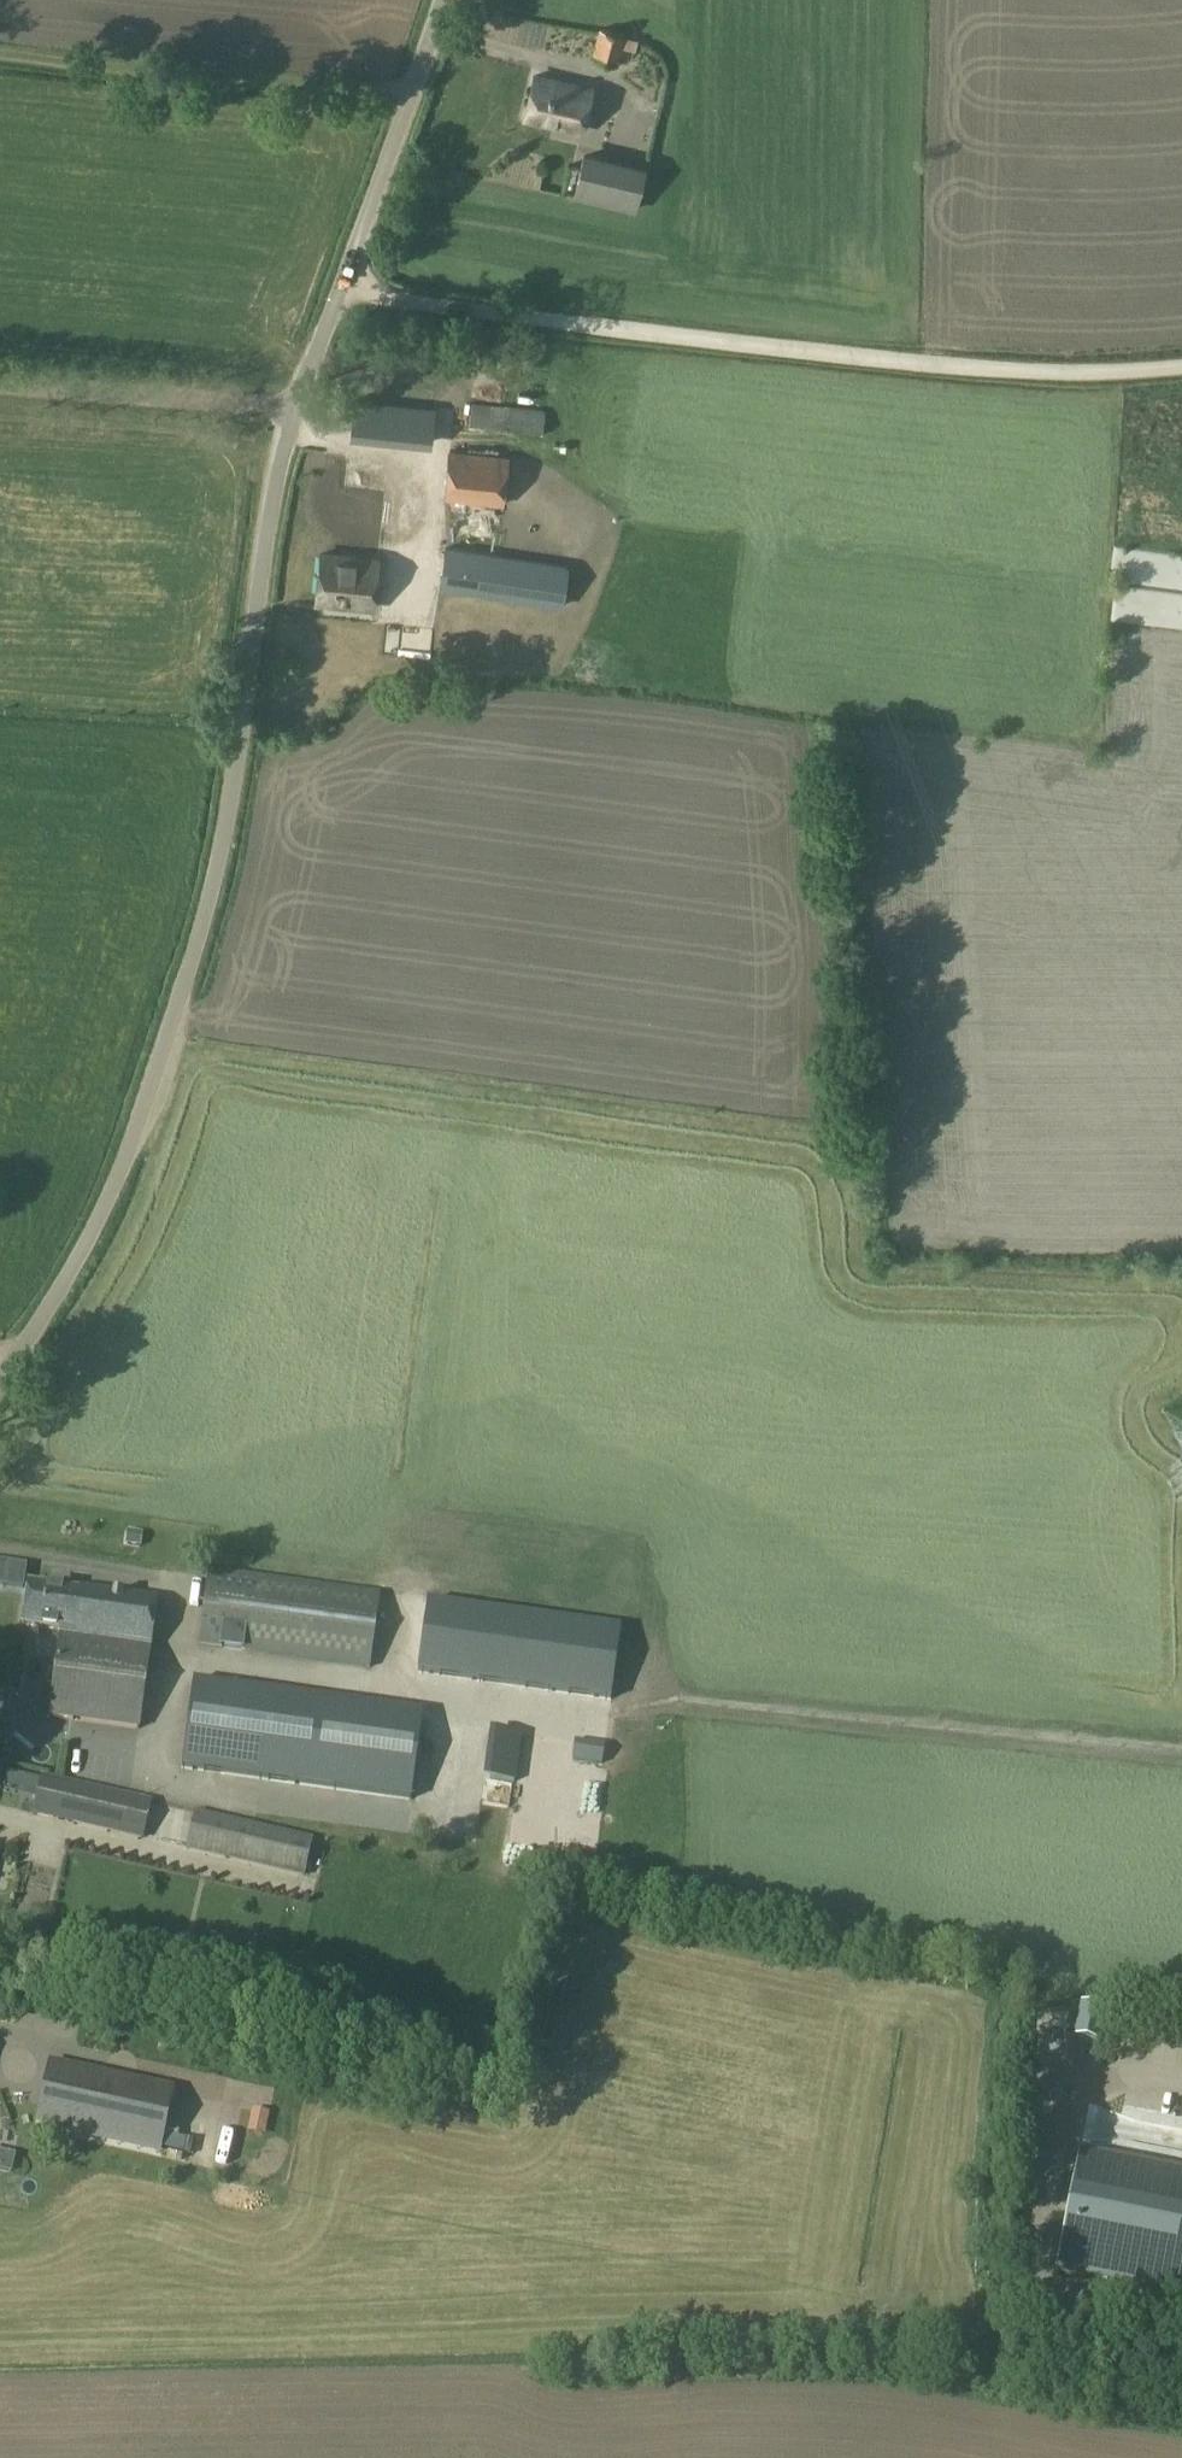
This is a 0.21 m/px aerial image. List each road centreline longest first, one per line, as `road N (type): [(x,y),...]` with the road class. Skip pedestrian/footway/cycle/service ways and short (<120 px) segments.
road 1 (unclassified): [(0,1389),(96,1224),(167,1040),(211,894),(240,752),(273,490),(441,0)]
road 2 (track): [(1181,370),(918,365),(336,298)]
road 3 (track): [(616,2338),(0,2357)]
road 4 (track): [(0,58),(404,100)]

